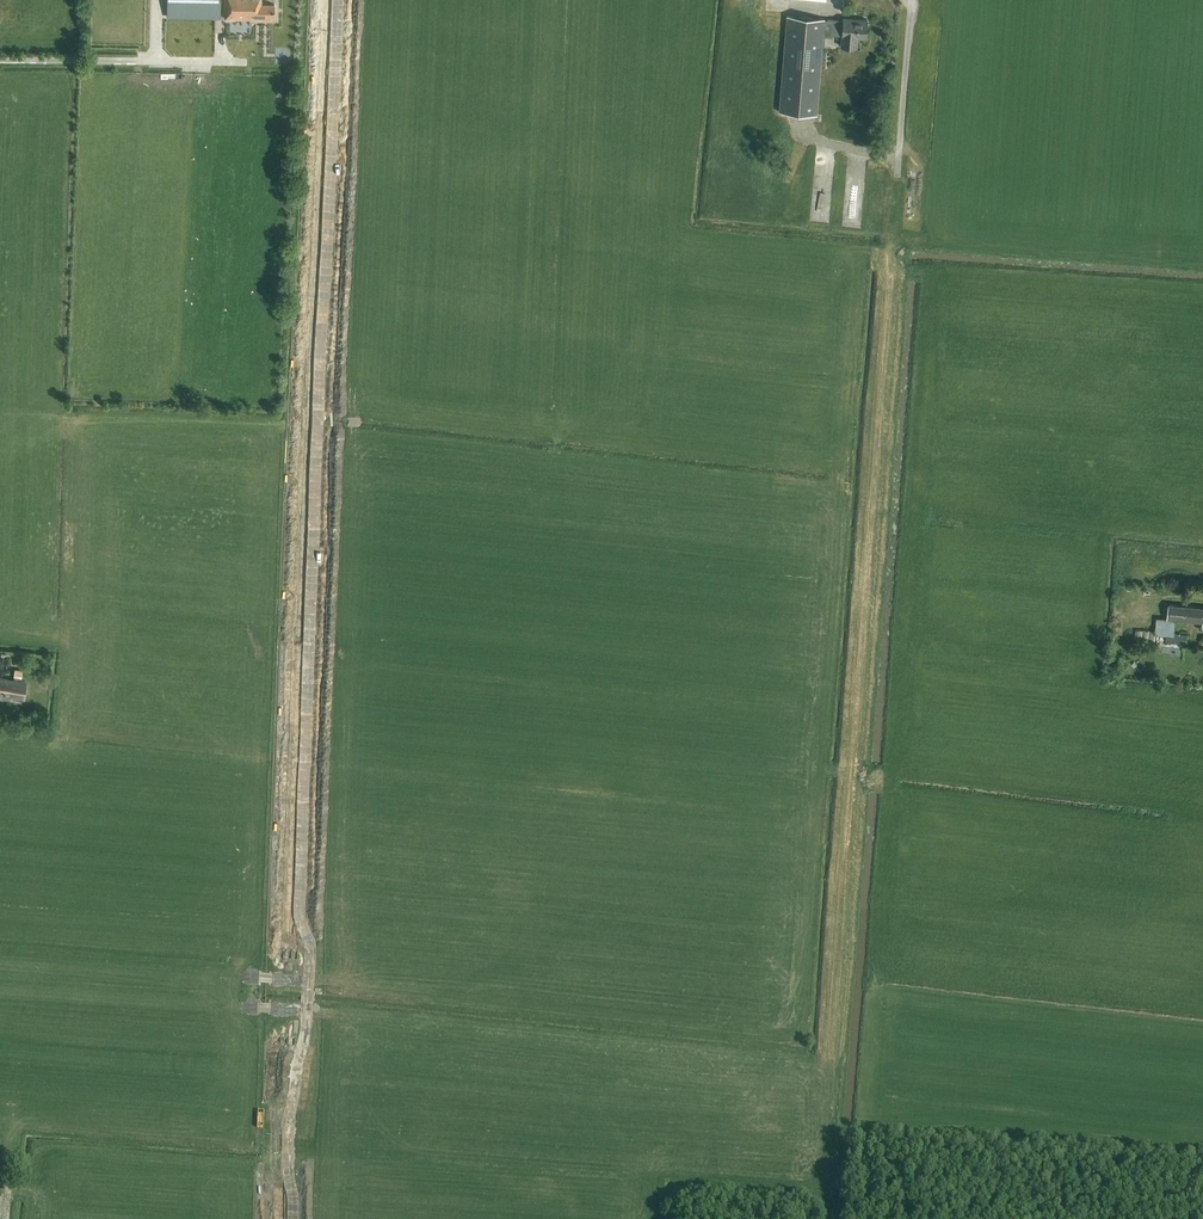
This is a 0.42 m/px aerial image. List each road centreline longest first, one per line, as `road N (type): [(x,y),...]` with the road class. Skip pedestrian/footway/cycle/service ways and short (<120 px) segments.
road 1 (unclassified): [(898,169),(911,0)]

